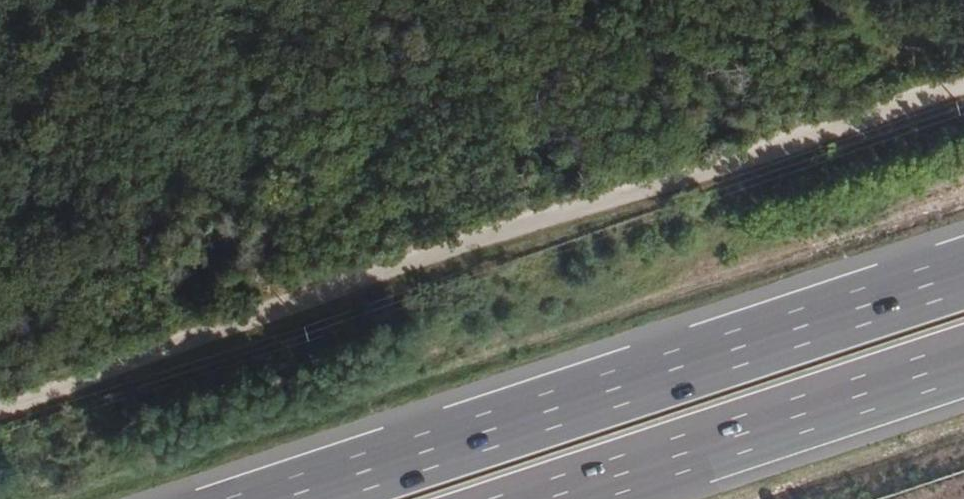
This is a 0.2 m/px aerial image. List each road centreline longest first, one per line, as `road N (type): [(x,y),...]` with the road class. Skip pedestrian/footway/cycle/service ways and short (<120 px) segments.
road 1 (unclassified): [(963,80),(0,404)]
road 2 (motorway): [(963,271),(274,498)]
road 3 (motorway): [(552,498),(963,363)]
road 4 (track): [(240,0),(269,238),(265,311)]

